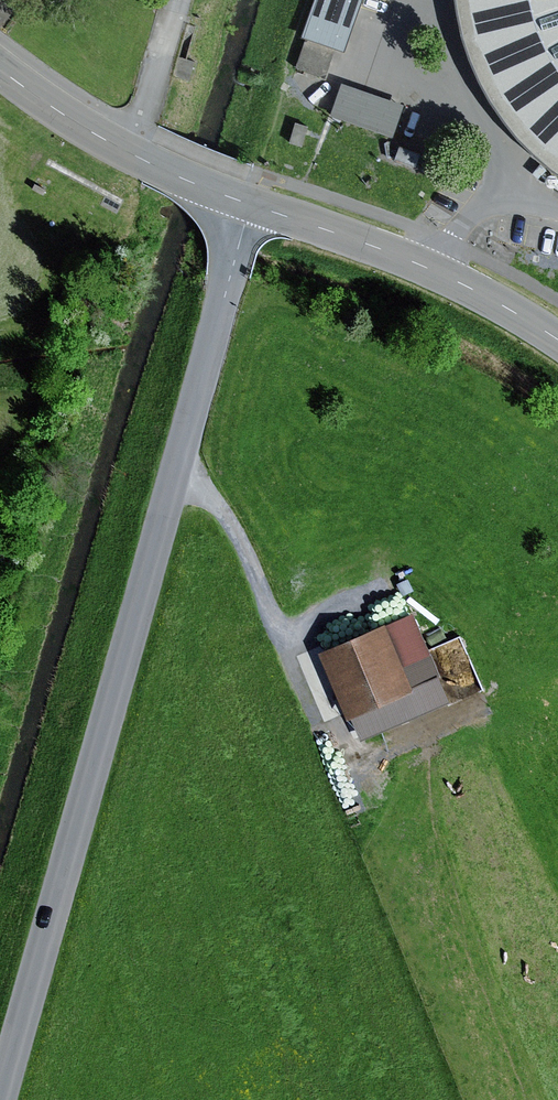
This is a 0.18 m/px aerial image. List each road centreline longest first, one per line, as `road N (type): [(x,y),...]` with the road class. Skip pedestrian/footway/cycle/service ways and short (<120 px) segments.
road 1 (tertiary): [(250,204),(0,1096)]
road 2 (track): [(420,675),(424,699),(413,718),(380,732),(345,726),(327,685),(271,615),(224,515),(201,491),(173,479)]
road 3 (primary): [(557,339),(432,270),(250,204)]
road 4 (primary): [(250,204),(131,155),(0,69)]

